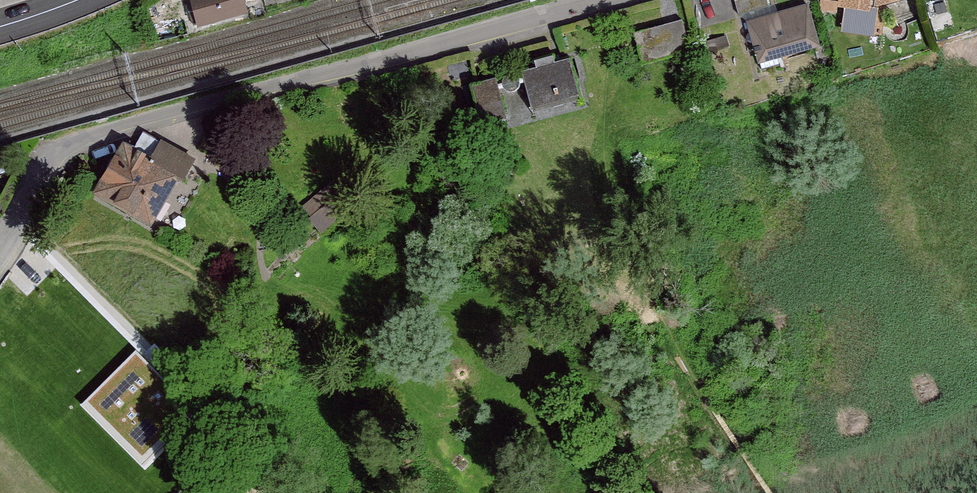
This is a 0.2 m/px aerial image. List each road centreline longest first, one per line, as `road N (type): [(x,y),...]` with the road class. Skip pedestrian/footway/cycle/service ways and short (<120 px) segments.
road 1 (residential): [(0,252),(44,172),(68,150),(606,0)]

